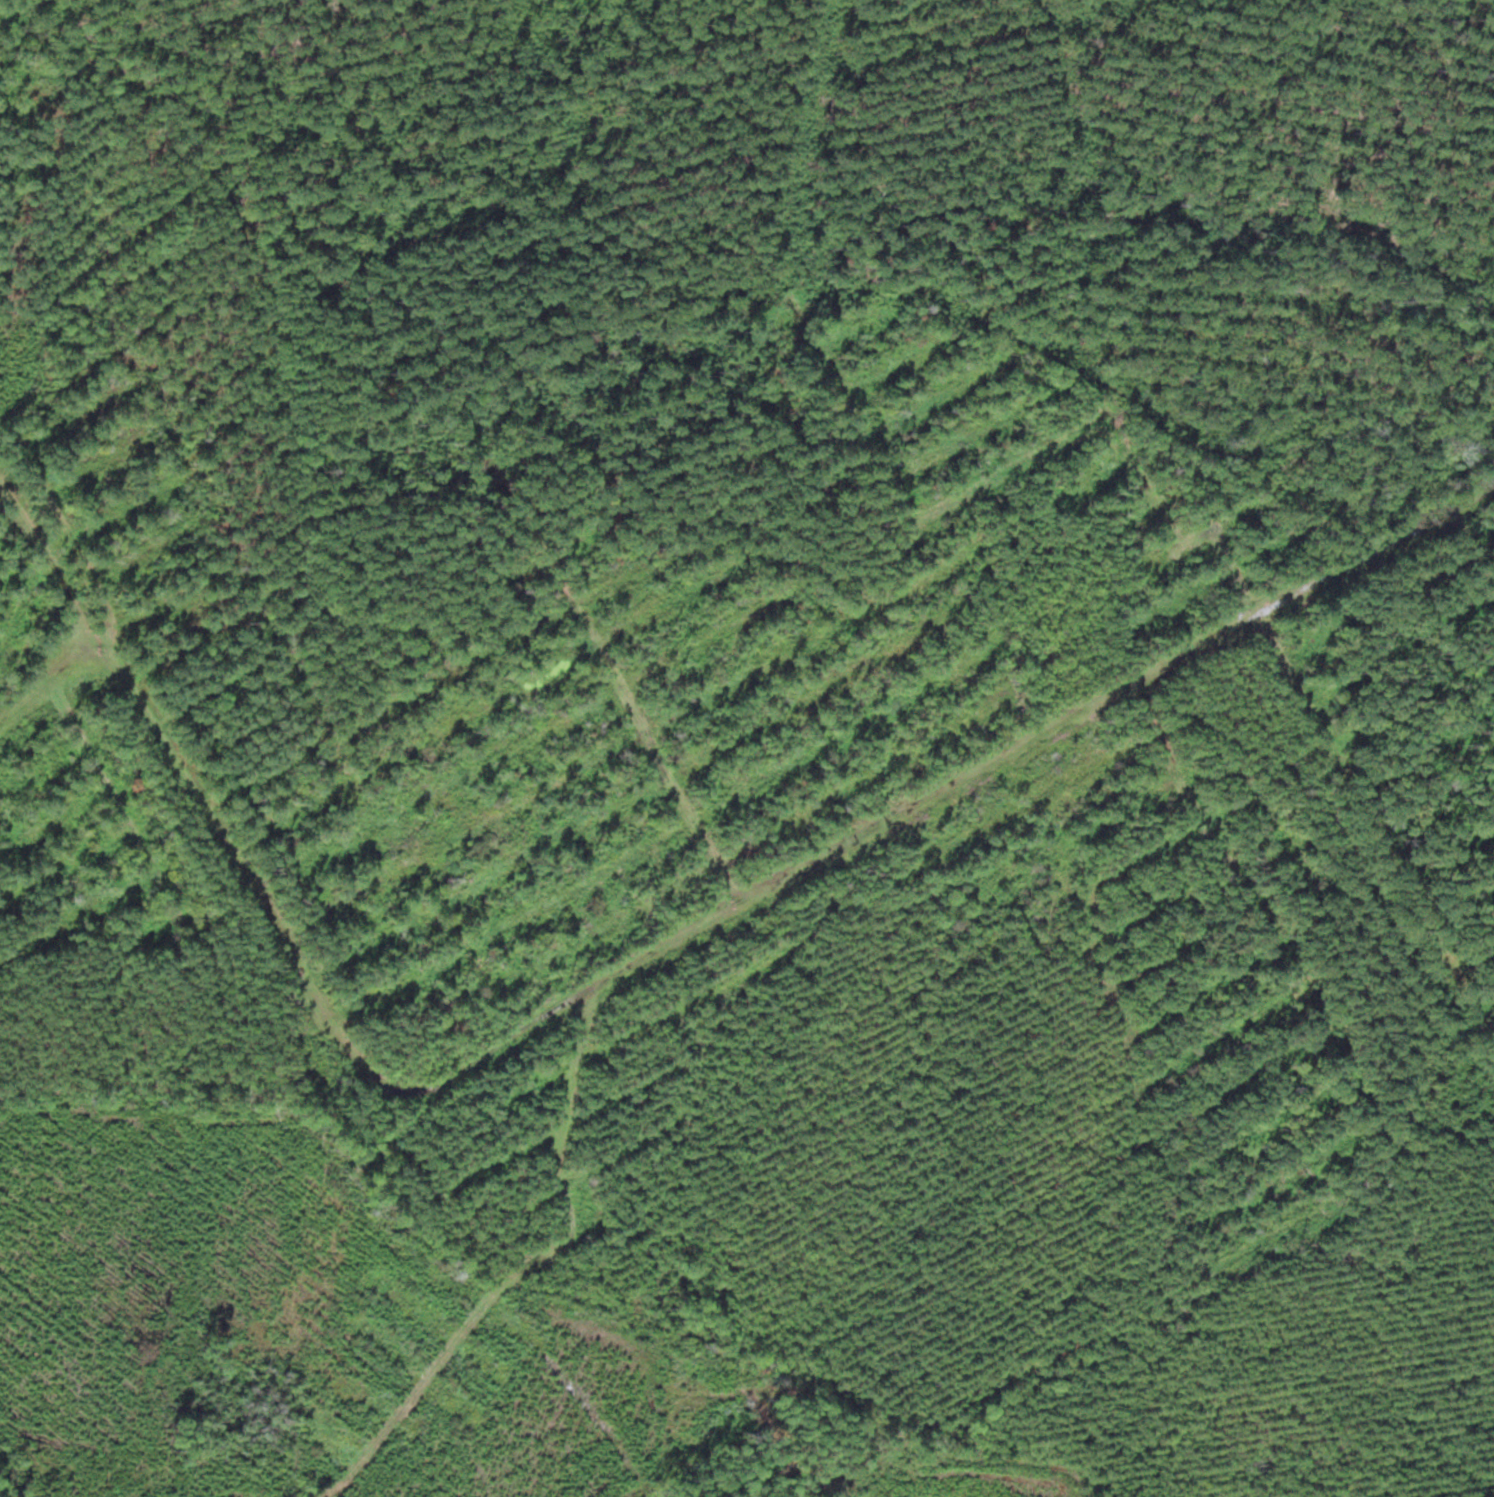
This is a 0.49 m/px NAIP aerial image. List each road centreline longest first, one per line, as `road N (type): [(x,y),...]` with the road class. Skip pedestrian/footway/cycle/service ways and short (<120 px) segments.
road 1 (track): [(0,431),(42,506),(47,605),(0,697)]

